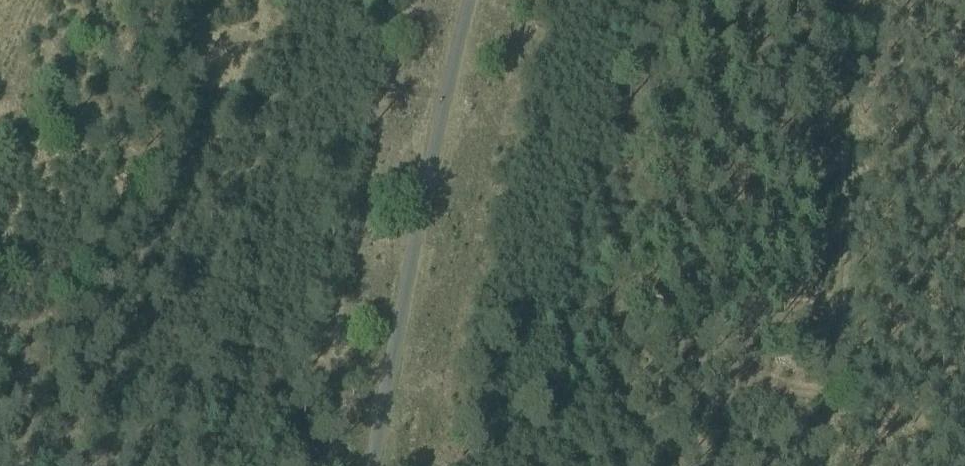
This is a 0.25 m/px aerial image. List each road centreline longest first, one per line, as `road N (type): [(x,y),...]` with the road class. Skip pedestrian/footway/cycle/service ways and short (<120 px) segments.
road 1 (track): [(860,0),(837,465)]

